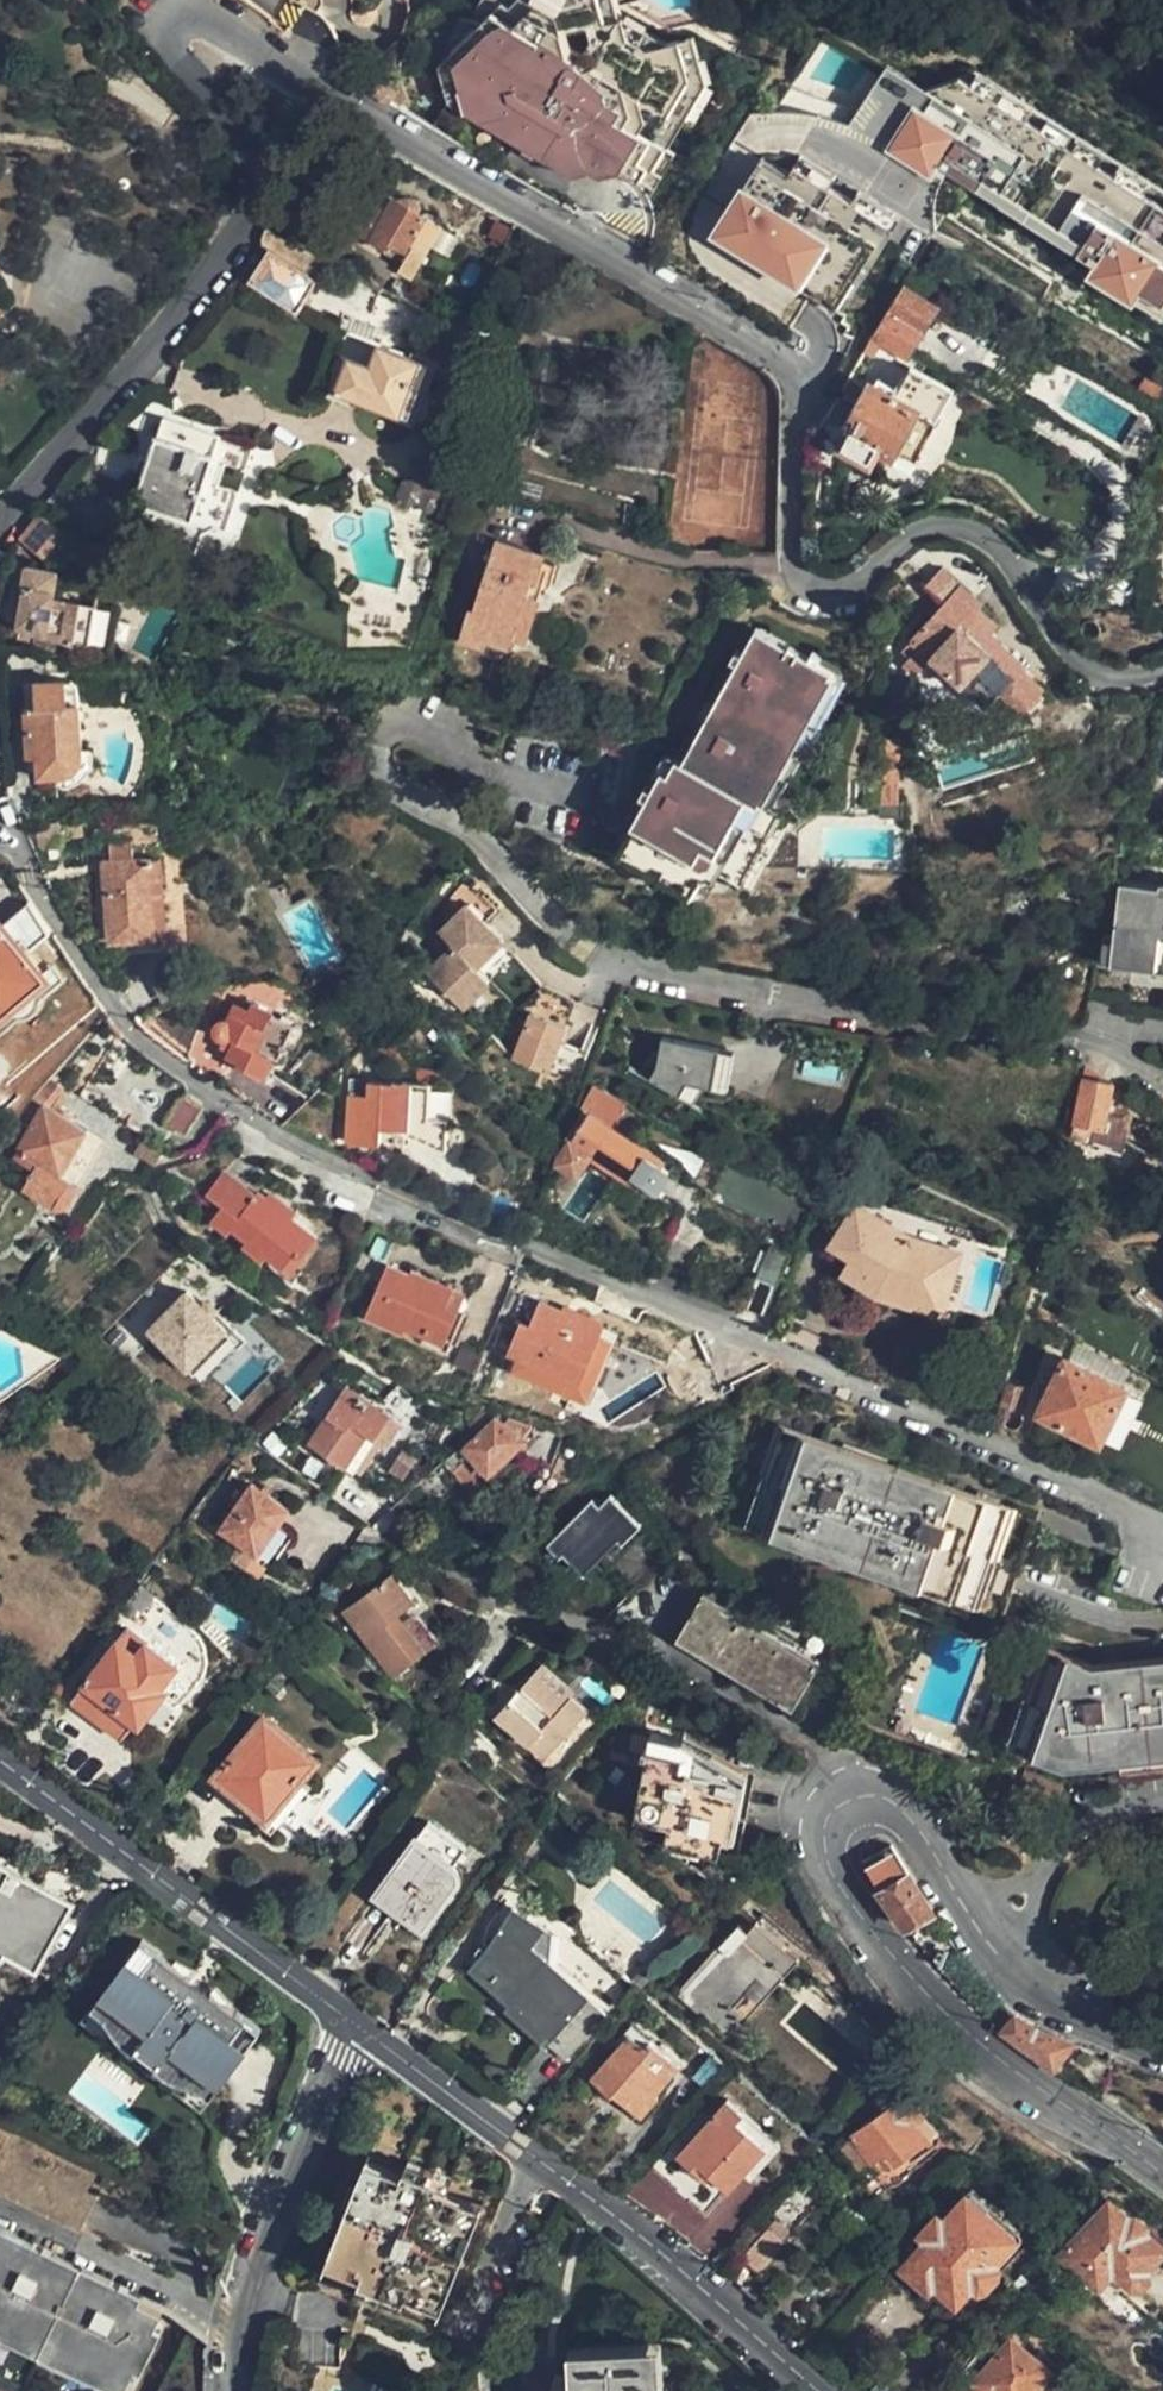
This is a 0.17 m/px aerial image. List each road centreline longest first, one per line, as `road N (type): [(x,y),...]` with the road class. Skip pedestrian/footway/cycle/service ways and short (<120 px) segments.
road 1 (residential): [(0,512),(228,251),(252,174),(229,120),(165,45),(168,26),(197,17),(787,368),(797,400),(793,562),(804,581),(833,590),(867,579),(905,539),(932,527),(965,532),(1008,550),(1064,648),(1096,676),(1162,664)]
road 2 (unclassified): [(0,843),(127,1029),(270,1138),(560,1269),(867,1394),(1128,1518),(1162,1561)]
road 3 (residential): [(1162,1086),(1067,1035),(788,999),(591,951)]
road 4 (tertiary): [(357,2025),(693,2283),(817,2390)]
road 5 (residential): [(844,1815),(802,1733),(638,1632),(494,1610),(385,1531)]
road 6 (tertiary): [(1162,2180),(970,2036),(859,1921),(826,1866),(828,1830),(844,1815)]
road 7 (tertiary): [(0,1761),(357,2025)]
road 8 (tertiary): [(844,1815),(880,1815),(896,1825),(1009,1964),(1043,1992),(1162,2053)]
road 9 (unclassified): [(357,2025),(266,2263),(248,2333)]
road 10 (residential): [(248,2333),(0,2220)]

